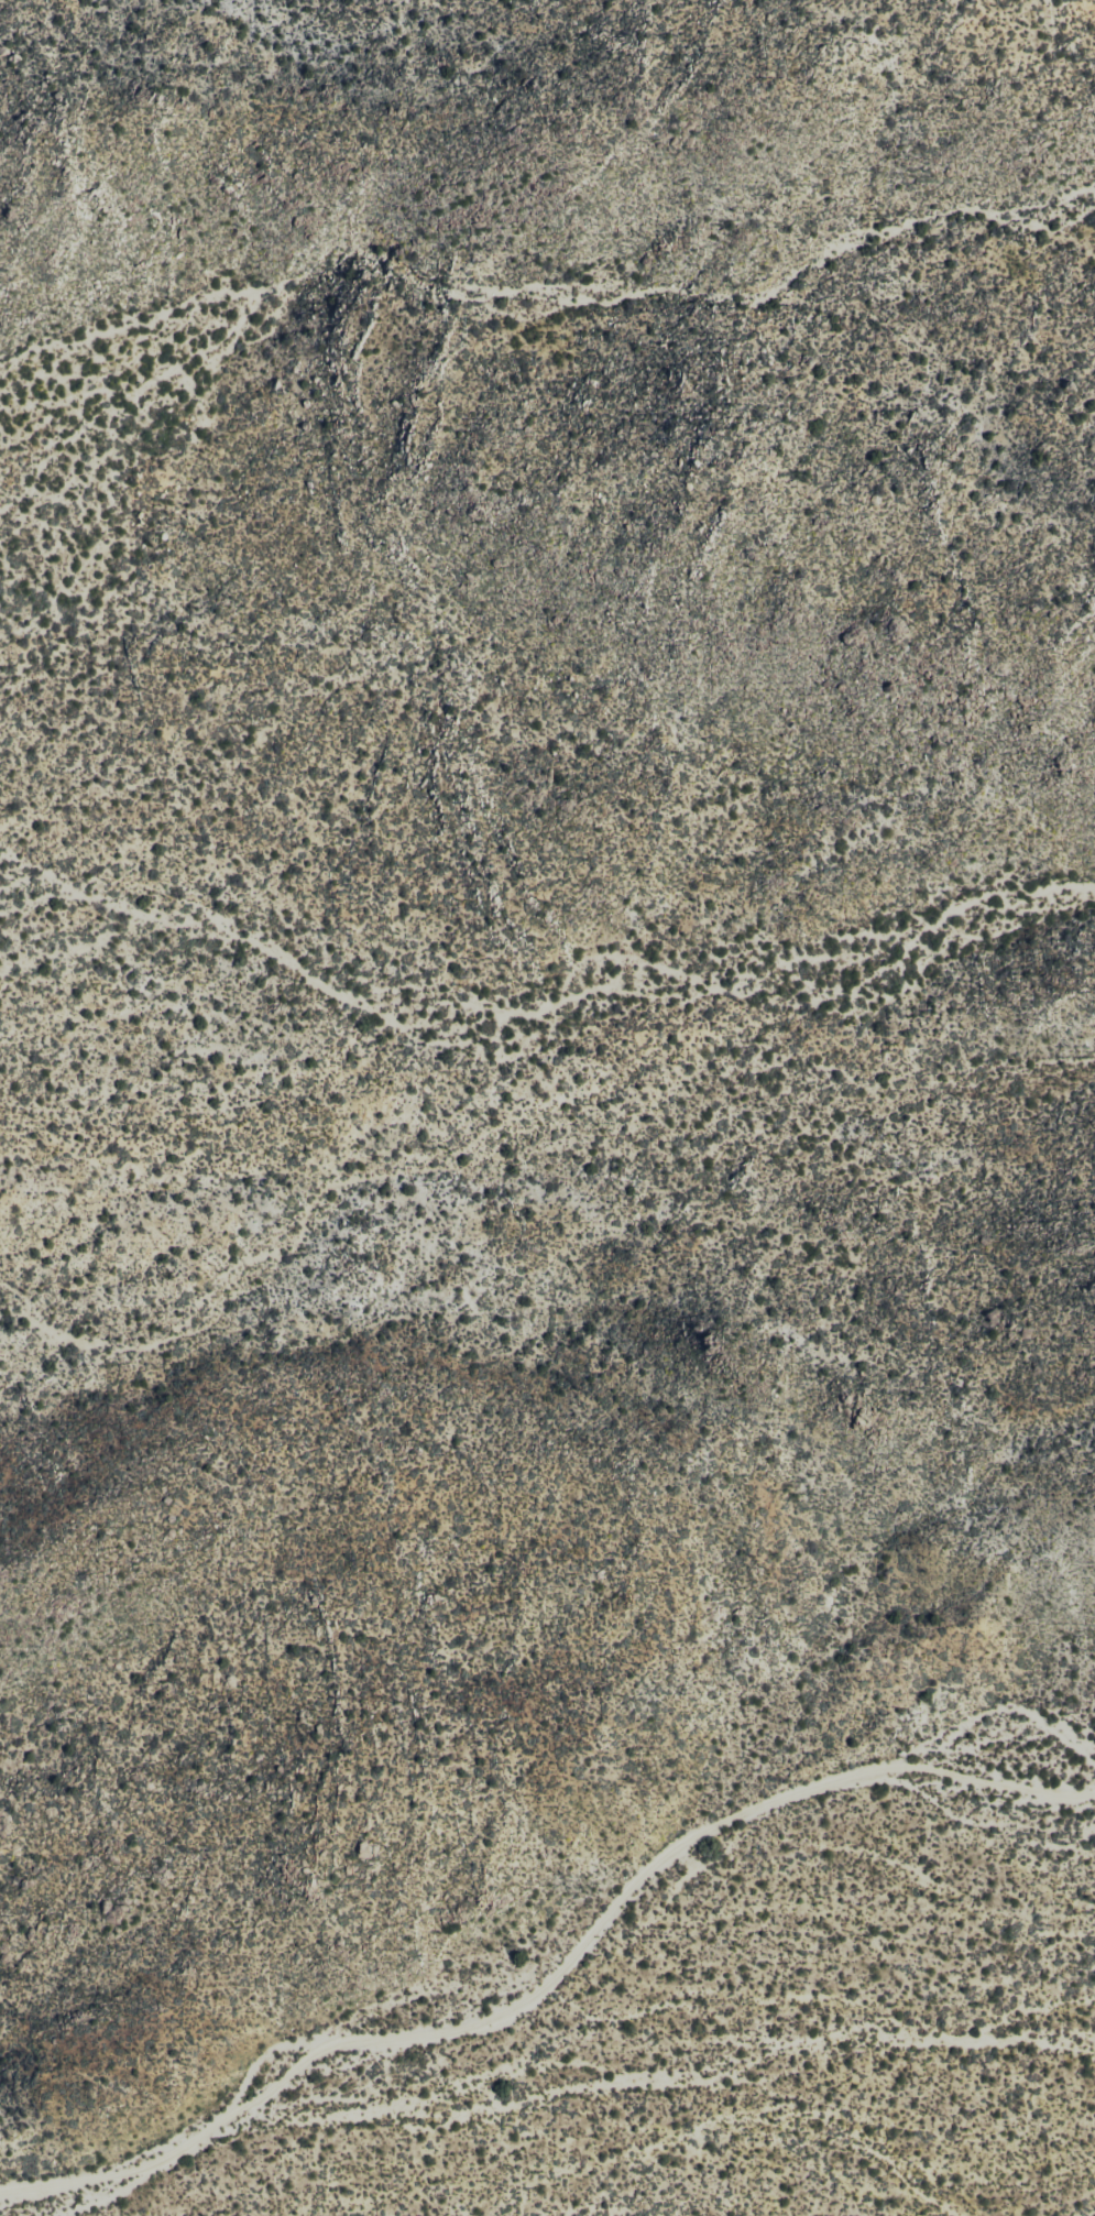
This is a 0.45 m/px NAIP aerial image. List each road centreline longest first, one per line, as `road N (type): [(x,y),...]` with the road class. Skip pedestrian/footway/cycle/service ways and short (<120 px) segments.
road 1 (track): [(1094,1793),(897,1765),(822,1783),(721,1823),(657,1859),(517,2007),(455,2030),(348,2038),(304,2057),(262,2094),(136,2168),(0,2192)]

